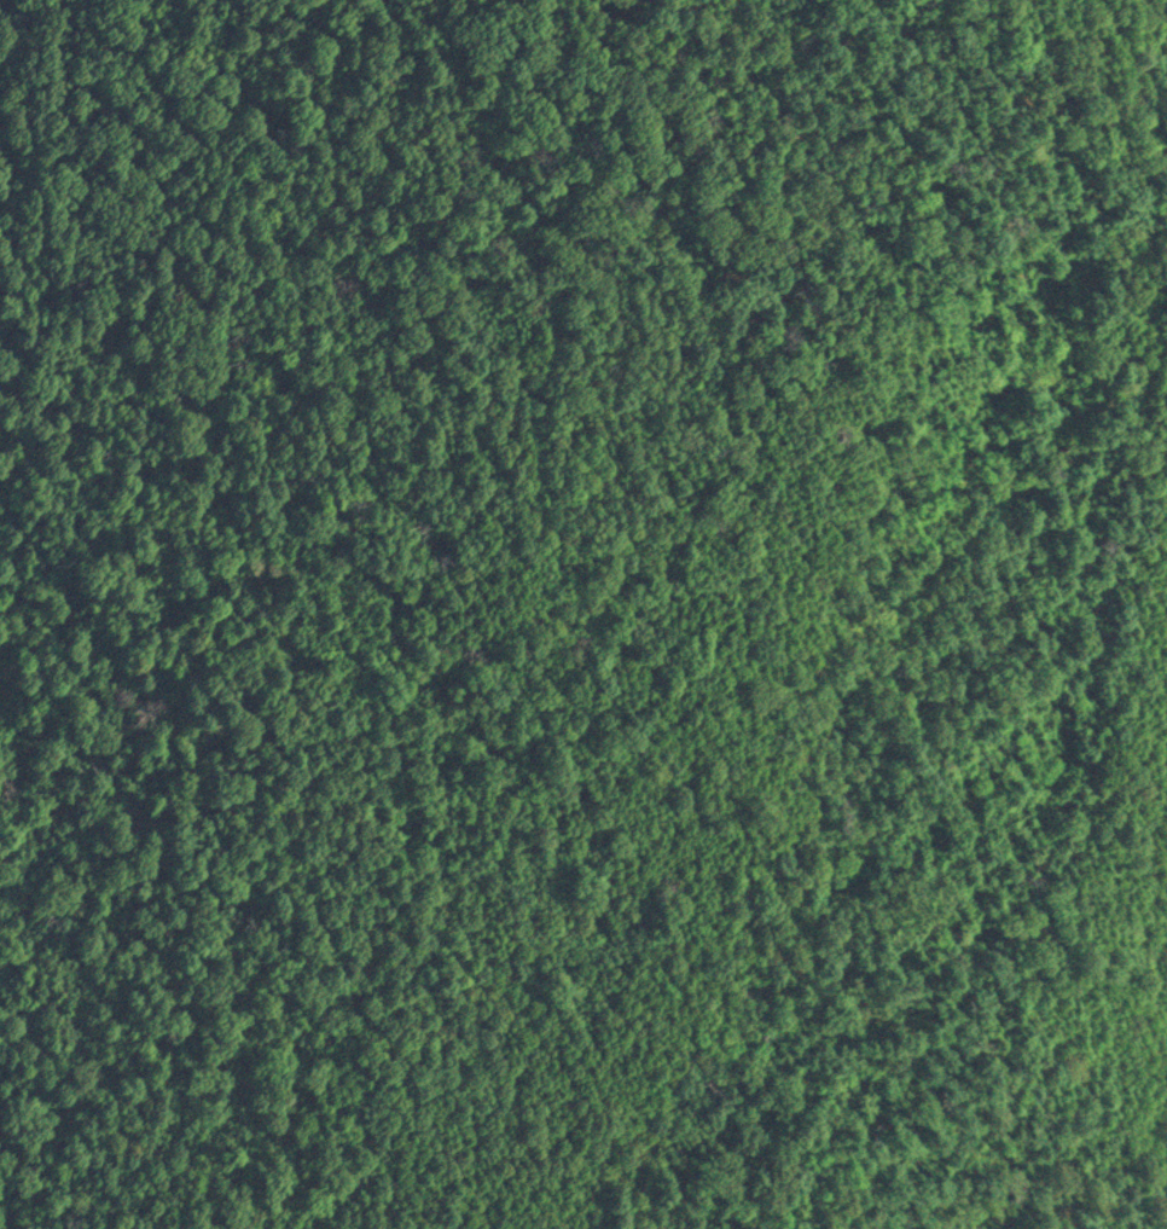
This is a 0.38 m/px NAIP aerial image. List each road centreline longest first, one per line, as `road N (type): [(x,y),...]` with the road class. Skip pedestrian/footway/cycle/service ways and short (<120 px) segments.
road 1 (track): [(713,1228),(766,1033),(745,850),(748,808),(767,756),(765,671),(783,539),(766,392),(714,286),(695,214),(696,120),(744,0)]

